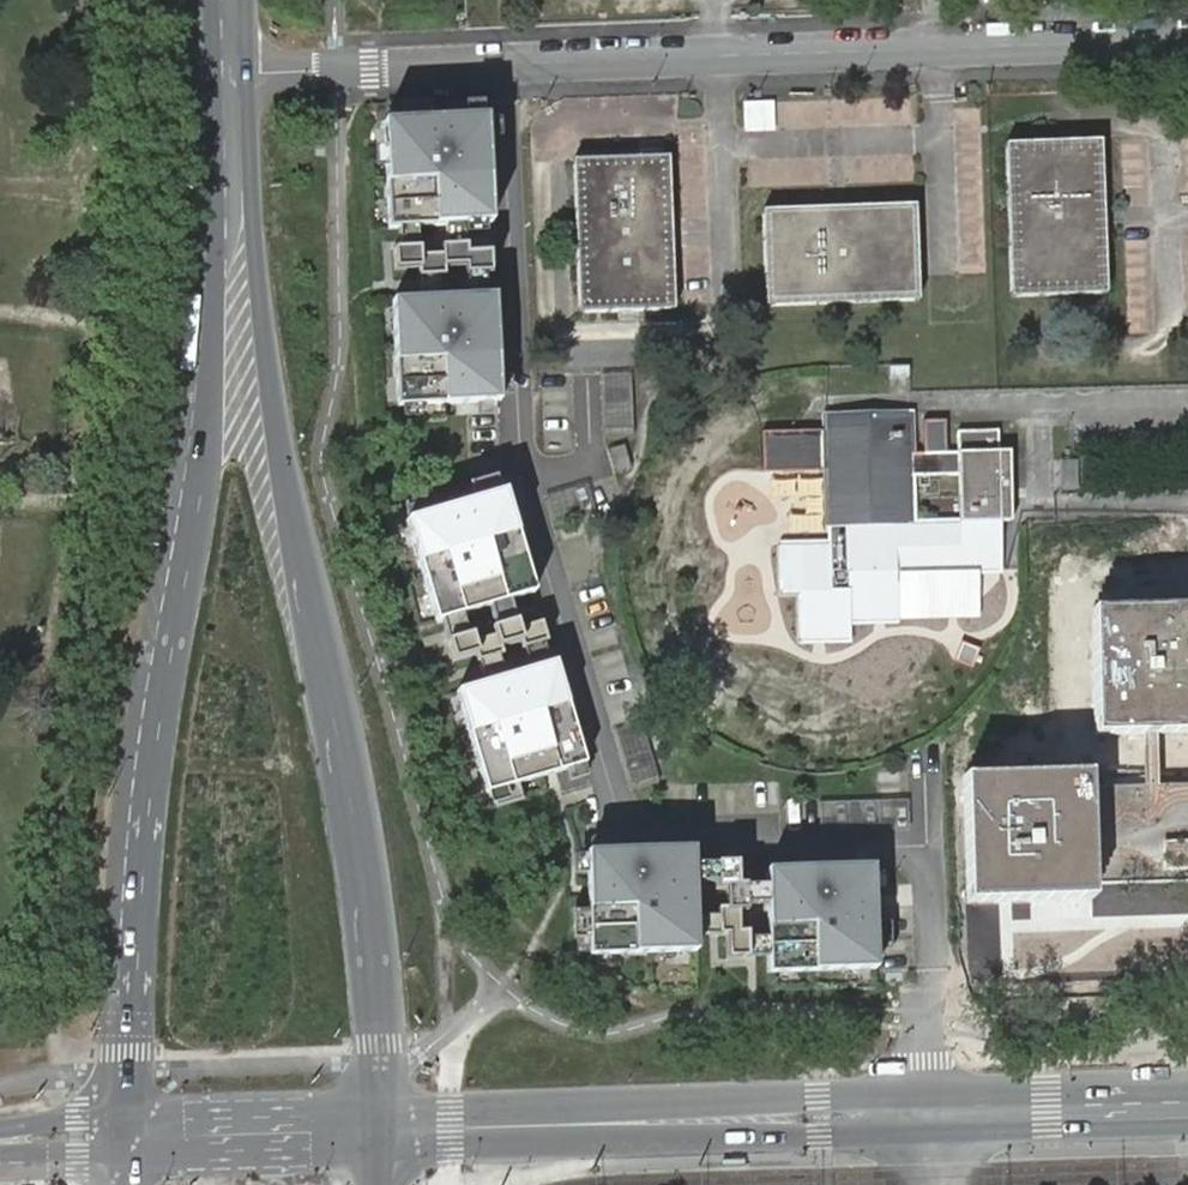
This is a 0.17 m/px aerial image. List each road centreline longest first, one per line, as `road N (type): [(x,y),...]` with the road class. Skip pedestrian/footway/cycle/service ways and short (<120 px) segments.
road 1 (residential): [(1187,31),(222,74)]
road 2 (secondary): [(382,1132),(383,1044),(351,792),(270,468),(226,205)]
road 3 (secondary): [(226,205),(204,463),(144,803),(125,1036),(127,1139)]
road 4 (tertiary): [(929,1116),(382,1132)]
road 5 (tertiary): [(1187,1108),(929,1116)]
road 6 (tertiary): [(127,1139),(382,1132)]
road 7 (secondary): [(222,74),(226,205)]
road 8 (residential): [(0,1143),(127,1139)]

